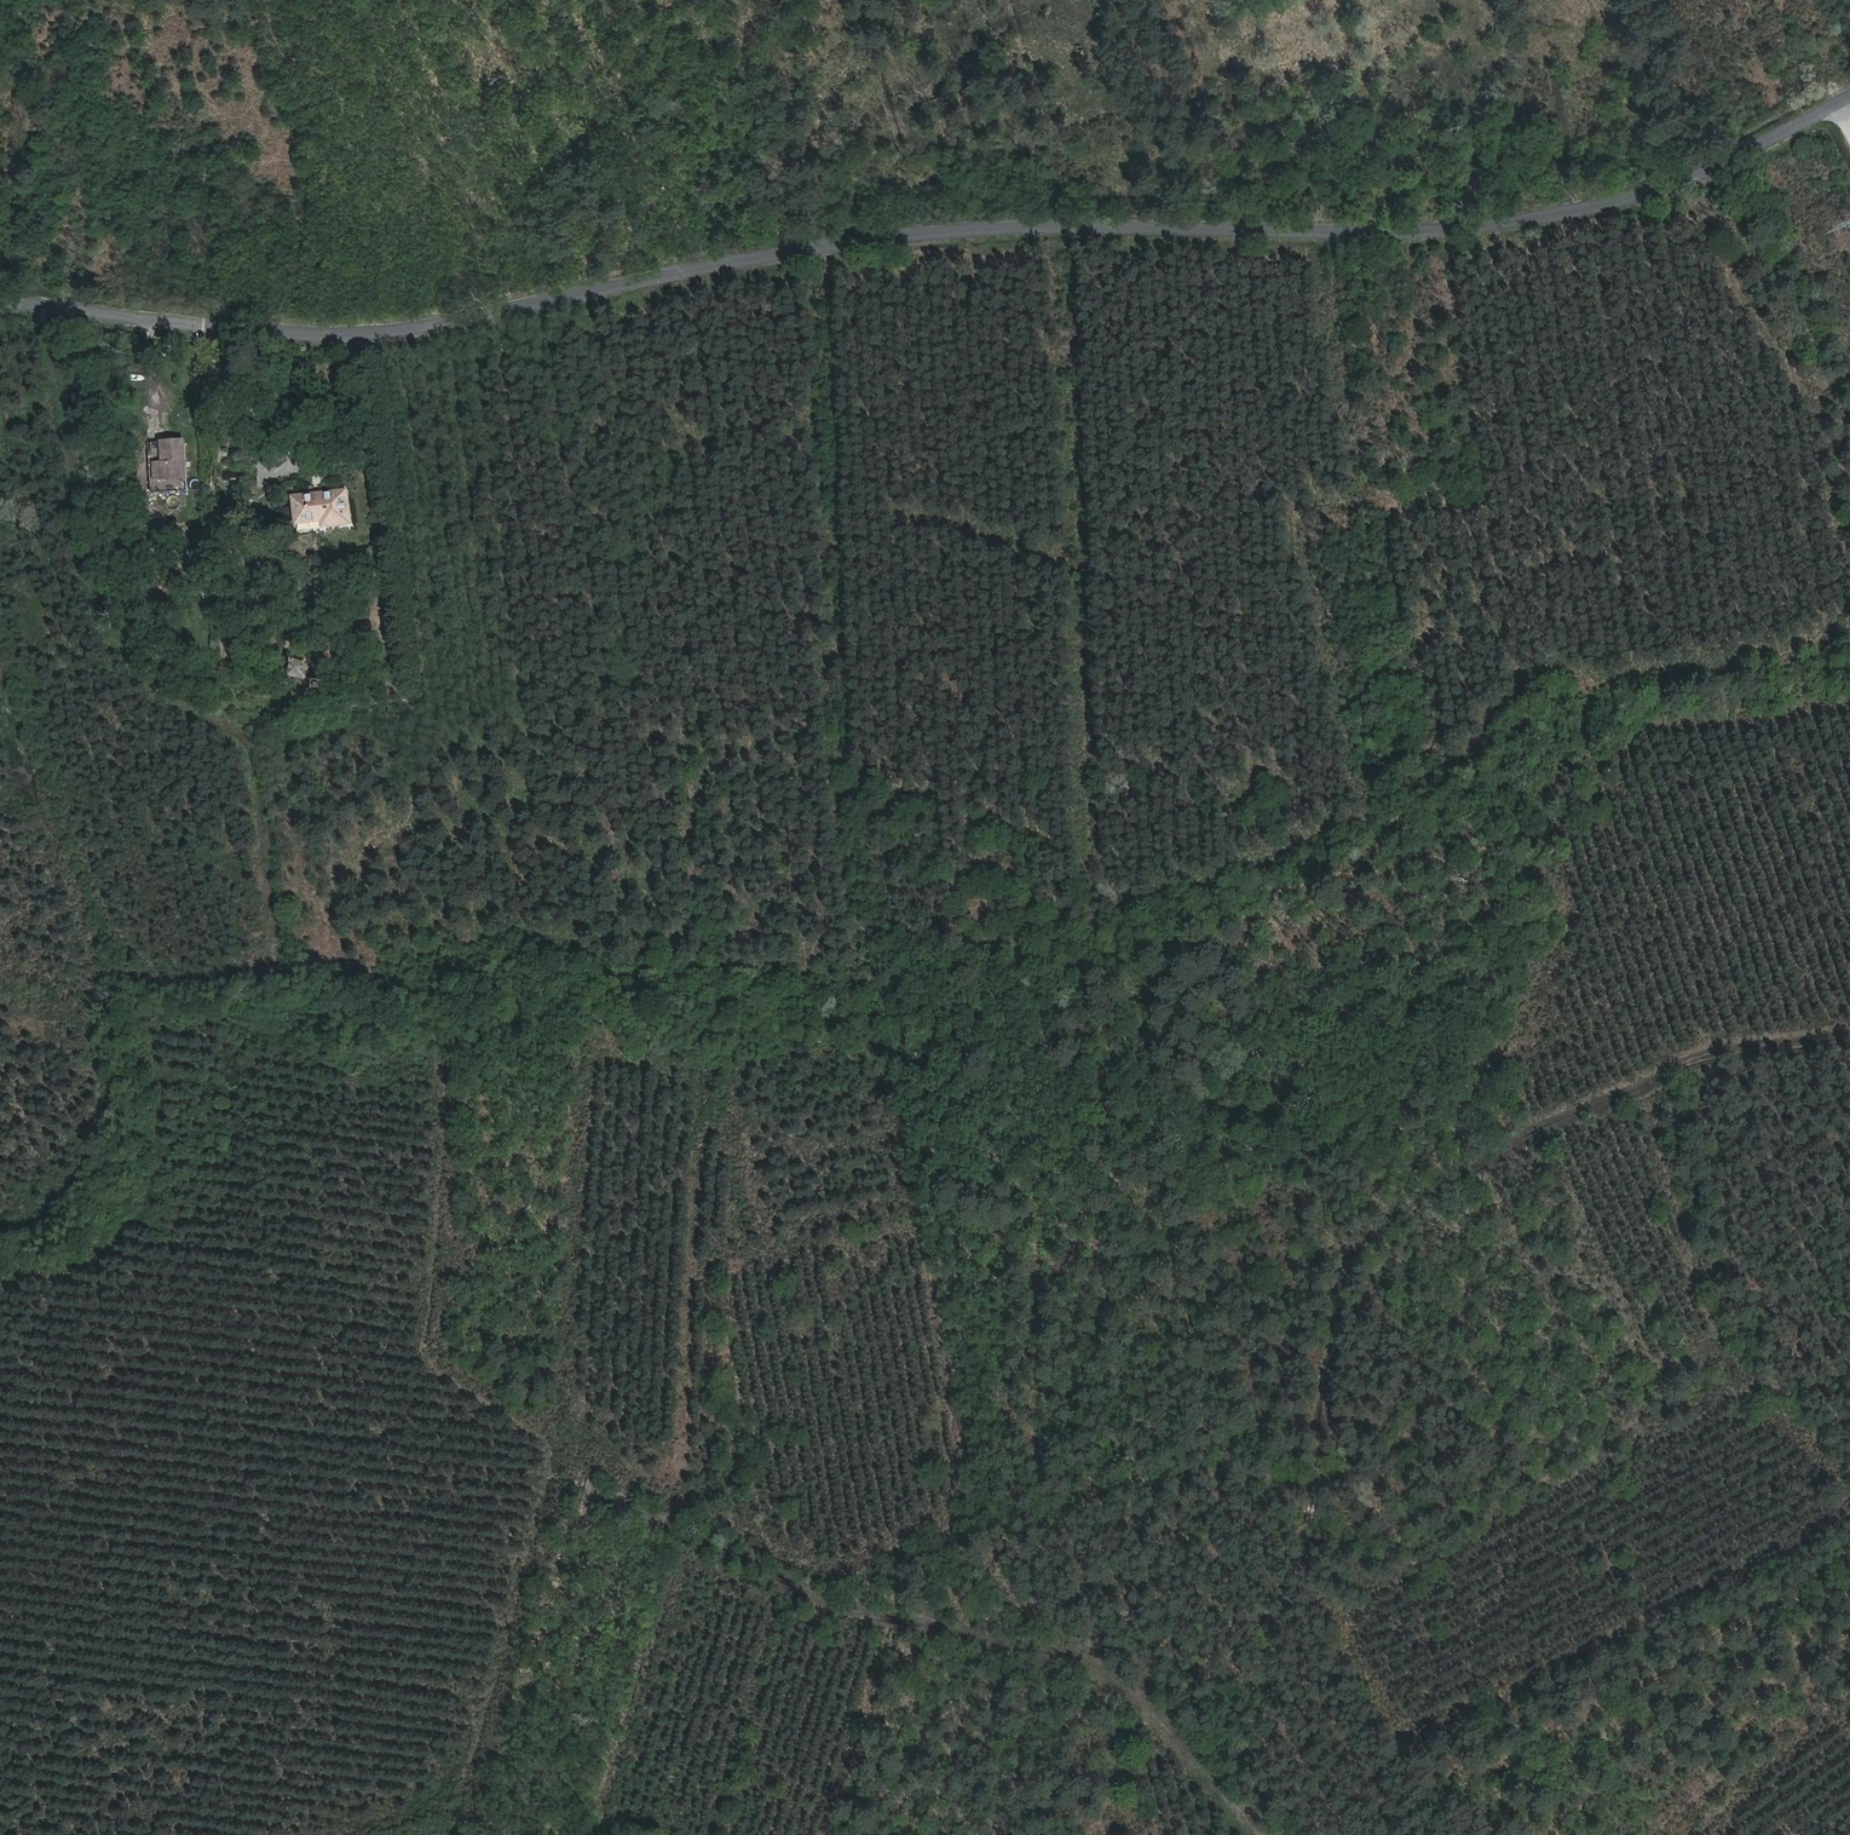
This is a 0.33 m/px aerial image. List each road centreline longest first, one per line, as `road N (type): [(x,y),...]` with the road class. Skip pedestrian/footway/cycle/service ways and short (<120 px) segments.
road 1 (unclassified): [(1849,97),(1619,204),(1438,231),(1000,225),(701,265),(327,334),(129,316),(0,294)]
road 2 (track): [(0,1529),(121,1556),(310,1509),(570,1481),(835,1609),(1005,1640),(1143,1693),(1260,1834)]

